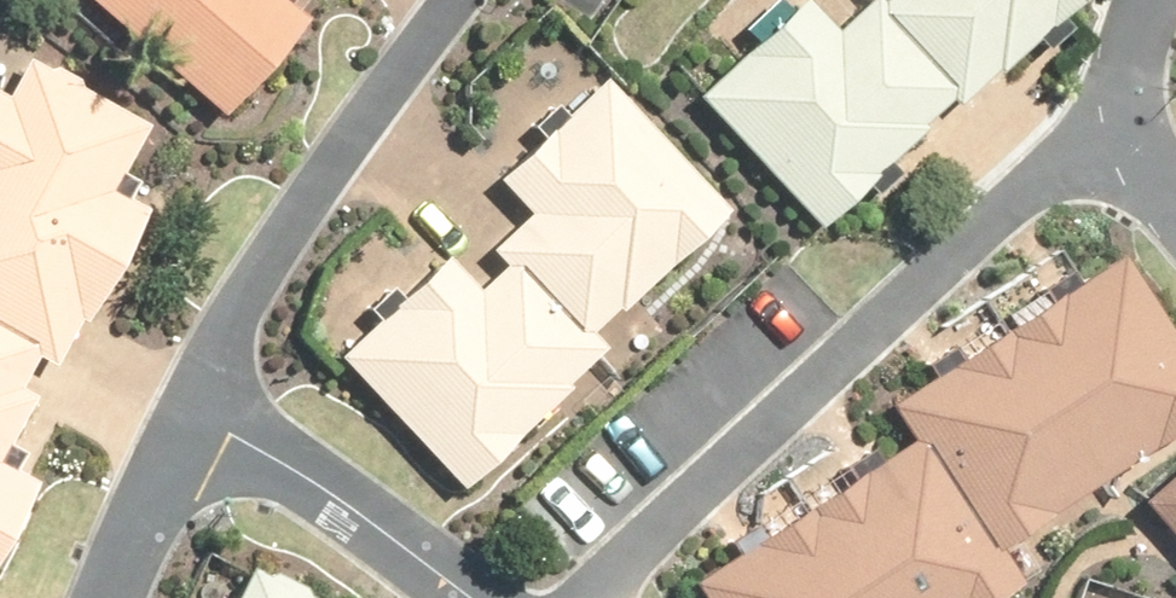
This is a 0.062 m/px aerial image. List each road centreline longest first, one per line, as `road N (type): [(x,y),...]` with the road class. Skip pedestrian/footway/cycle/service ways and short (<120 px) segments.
road 1 (residential): [(599,597),(825,378),(1128,112)]
road 2 (residential): [(194,415),(366,119),(454,0)]
road 3 (residential): [(194,415),(461,597)]
road 4 (residential): [(124,597),(194,415)]

